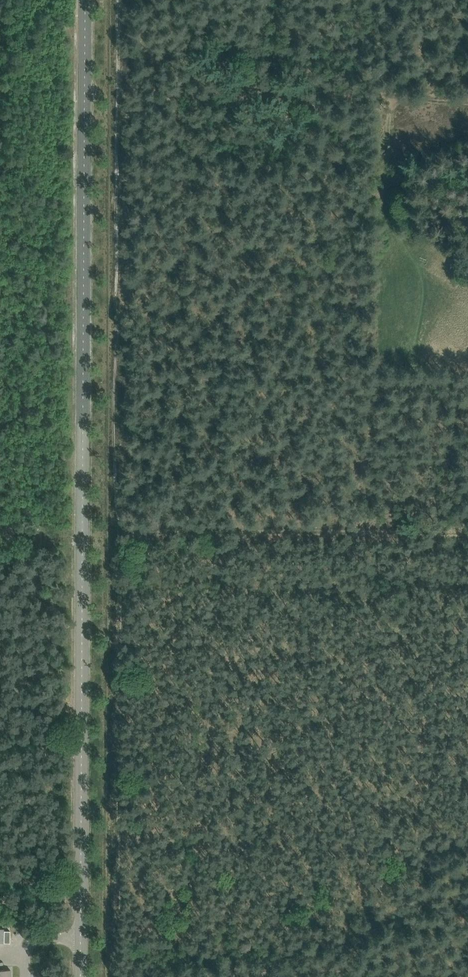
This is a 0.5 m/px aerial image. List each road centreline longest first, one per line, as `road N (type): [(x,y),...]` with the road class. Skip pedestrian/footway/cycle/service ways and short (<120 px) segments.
road 1 (unclassified): [(81,976),(86,0)]
road 2 (track): [(123,94),(115,976)]
road 3 (track): [(117,535),(467,534)]
road 4 (track): [(123,94),(467,97)]

